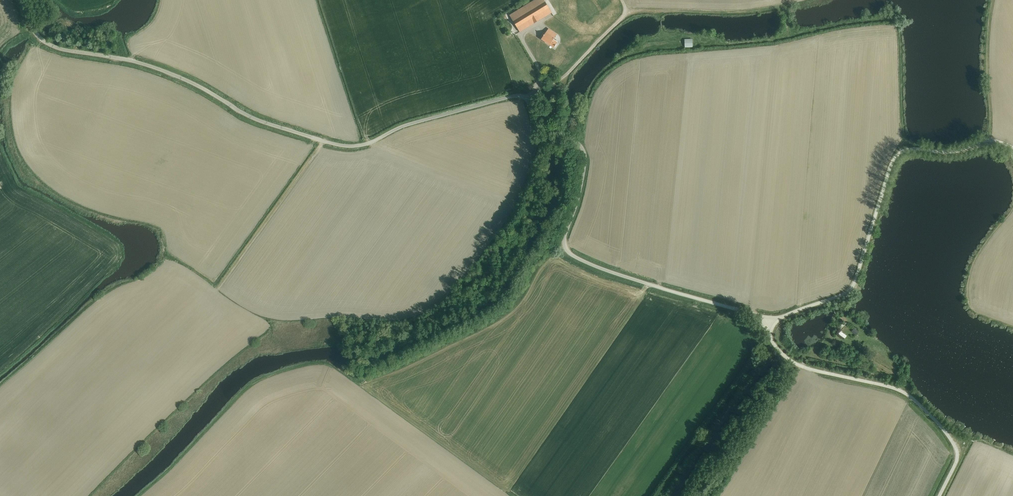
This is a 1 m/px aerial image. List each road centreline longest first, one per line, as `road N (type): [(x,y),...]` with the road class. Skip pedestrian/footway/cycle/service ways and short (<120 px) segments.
road 1 (unclassified): [(768,321),(570,253),(564,237),(584,151),(539,126),(523,97),(409,124),(366,144),(332,143),(260,121),(158,69),(55,47),(36,34),(21,0)]
road 2 (unclassified): [(1012,148),(987,140),(958,151),(901,152),(852,287),(768,321)]
road 3 (unclassified): [(768,321),(774,343),(793,362),(897,389),(931,416),(957,456),(939,495)]
road 4 (track): [(216,290),(323,141)]
road 5 (track): [(538,85),(569,72),(624,16),(622,0)]

